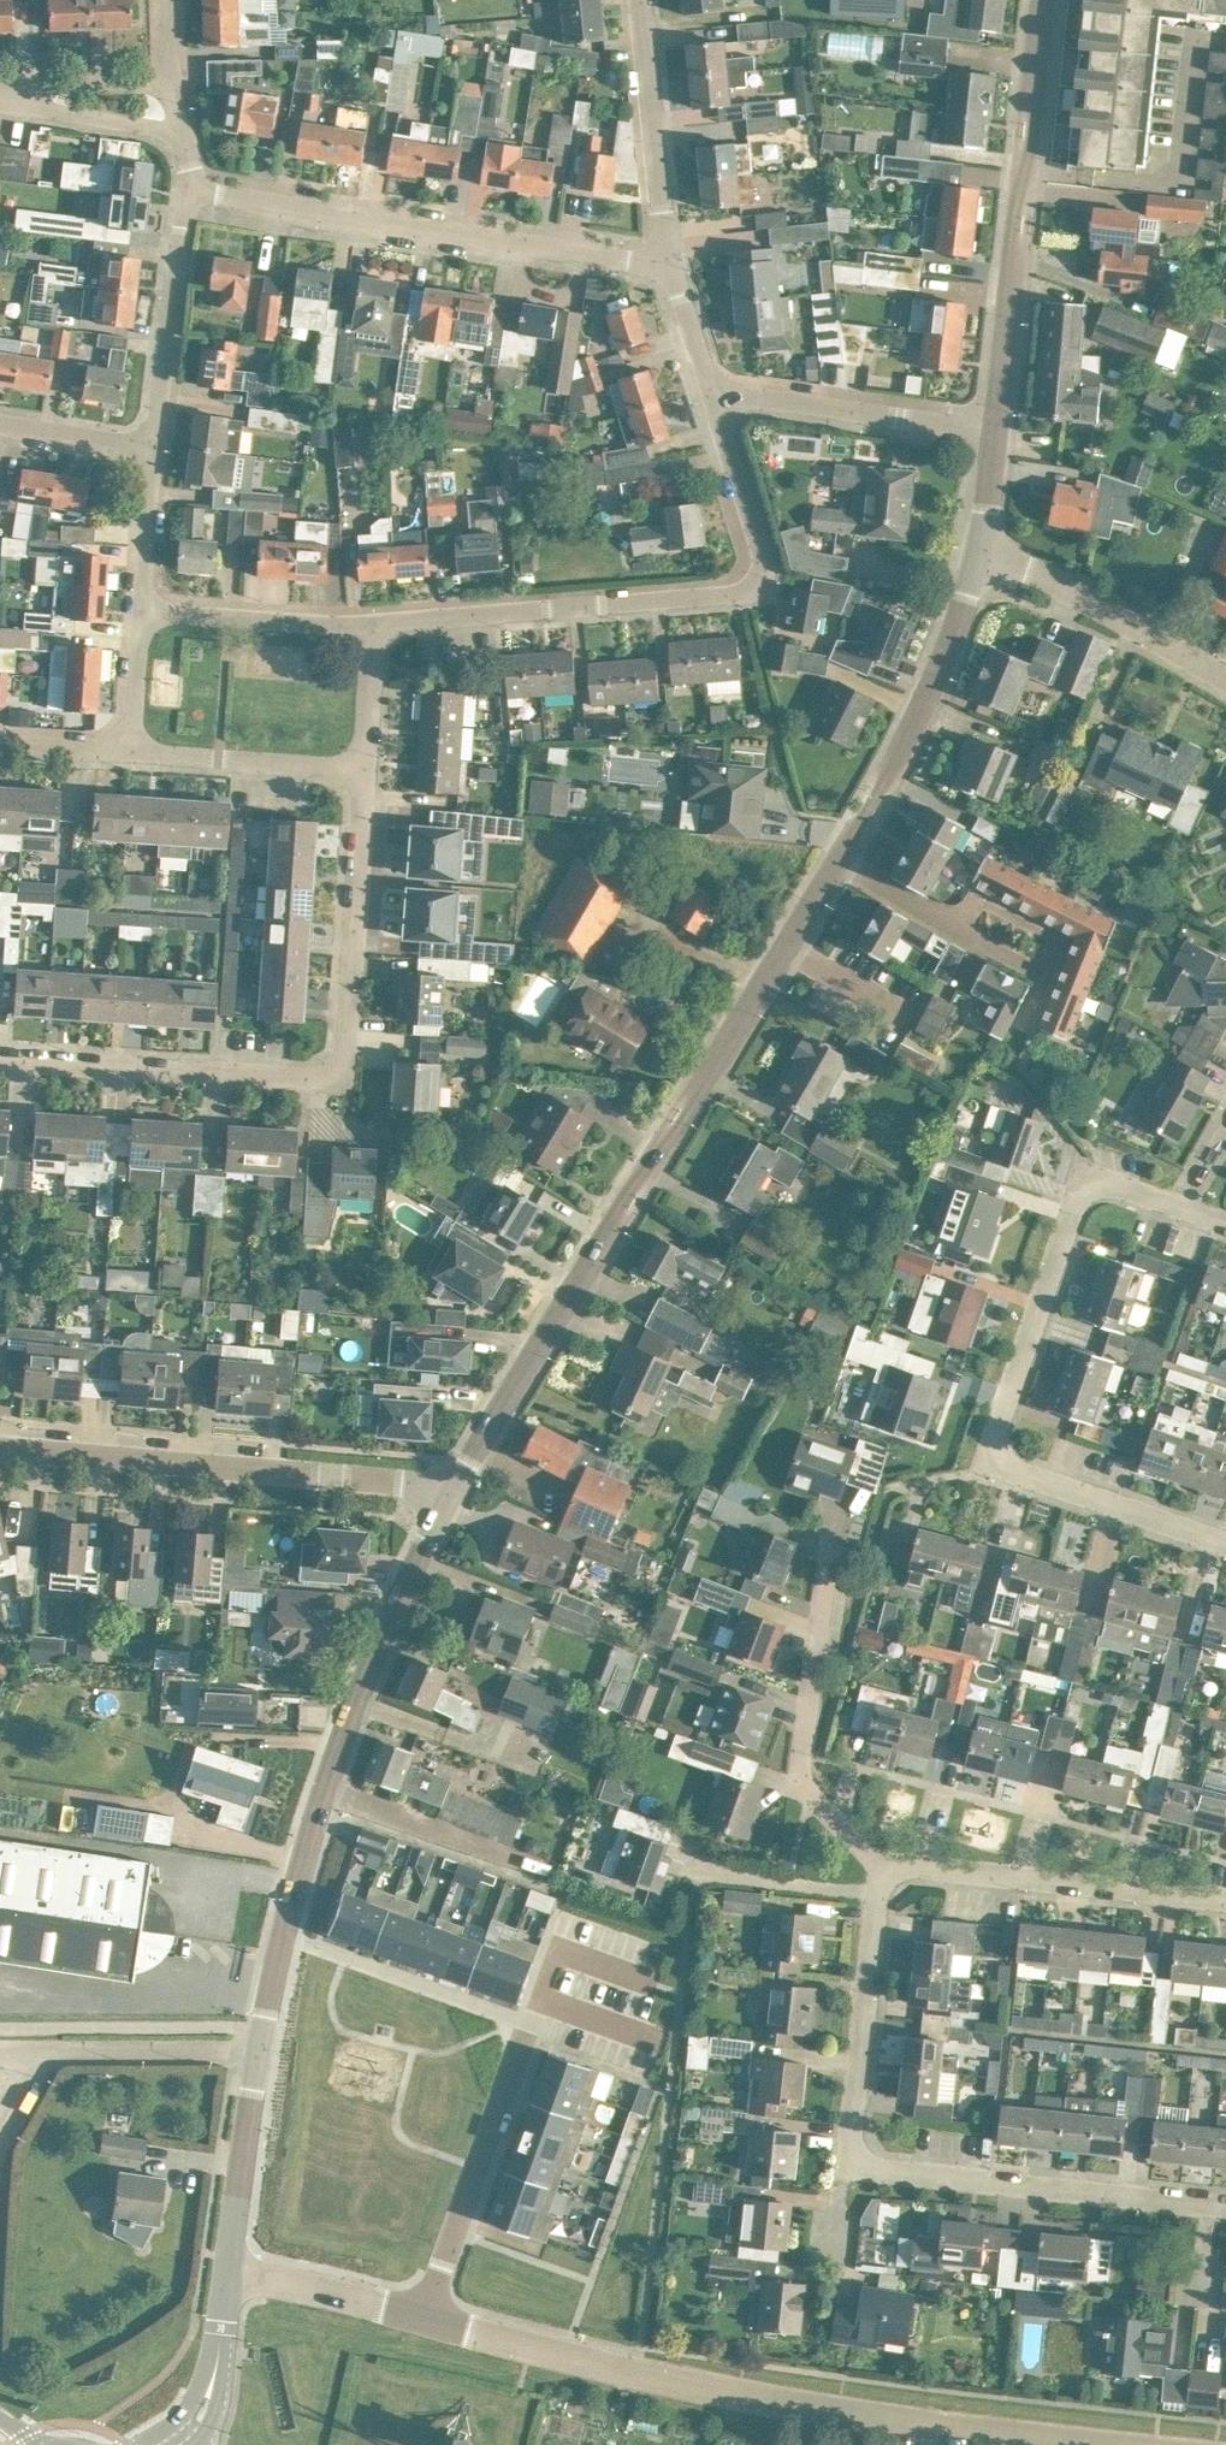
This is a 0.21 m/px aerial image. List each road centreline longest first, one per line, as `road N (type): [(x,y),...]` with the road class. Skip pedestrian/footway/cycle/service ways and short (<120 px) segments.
road 1 (unclassified): [(226,2267),(293,1901),(356,1702),(454,1486)]
road 2 (residential): [(423,2318),(730,2395),(1111,2444)]
road 3 (residential): [(0,1058),(328,1076),(344,1048),(365,767)]
road 4 (unclassified): [(454,1486),(785,947)]
road 5 (residential): [(671,260),(188,190)]
road 6 (residential): [(0,1449),(454,1486)]
road 7 (unclassified): [(995,431),(1046,0)]
road 8 (residential): [(885,1864),(796,1777),(838,1549),(856,1494)]
road 9 (residential): [(760,581),(738,595),(374,622)]
road 10 (residential): [(1172,1208),(1087,1179),(996,1430),(997,1451)]
road 11 (unclassified): [(1225,2203),(854,2165)]
road 12 (residential): [(1225,1900),(885,1864)]
road 13 (unclassified): [(838,860),(927,697),(979,553)]
road 14 (residential): [(423,2318),(532,2020)]
road 15 (residential): [(995,431),(714,389)]
road 16 (residential): [(1225,679),(1029,564),(979,553)]
road 17 (unclassified): [(854,2165),(878,1892)]
road 18 (residential): [(152,450),(188,190)]
road 19 (unclassified): [(640,0),(671,260)]
road 20 (residential): [(1225,1541),(1013,1466),(997,1451)]
road 21 (residential): [(365,767),(129,752)]
road 22 (residential): [(374,622),(139,611)]
road 23 (residential): [(960,931),(1046,975),(1062,943),(976,900)]
road 24 (residential): [(226,2267),(423,2318)]
road 25 (unclassified): [(760,581),(763,556),(714,389)]
road 26 (residential): [(183,135),(0,102)]
road 27 (residential): [(696,1871),(878,1892)]
road 28 (residential): [(170,86),(0,90)]
road 29 (residential): [(139,611),(152,450)]
road 30 (residential): [(152,450),(0,424)]
road 31 (residential): [(365,767),(374,622)]
road 32 (unclassified): [(785,947),(908,1017)]
road 33 (residential): [(129,752),(139,611)]
road 34 (residential): [(838,860),(960,931)]
road 35 (unclassified): [(714,389),(671,260)]
road 36 (residential): [(129,752),(0,743)]
road 37 (unclassified): [(979,553),(995,431)]

